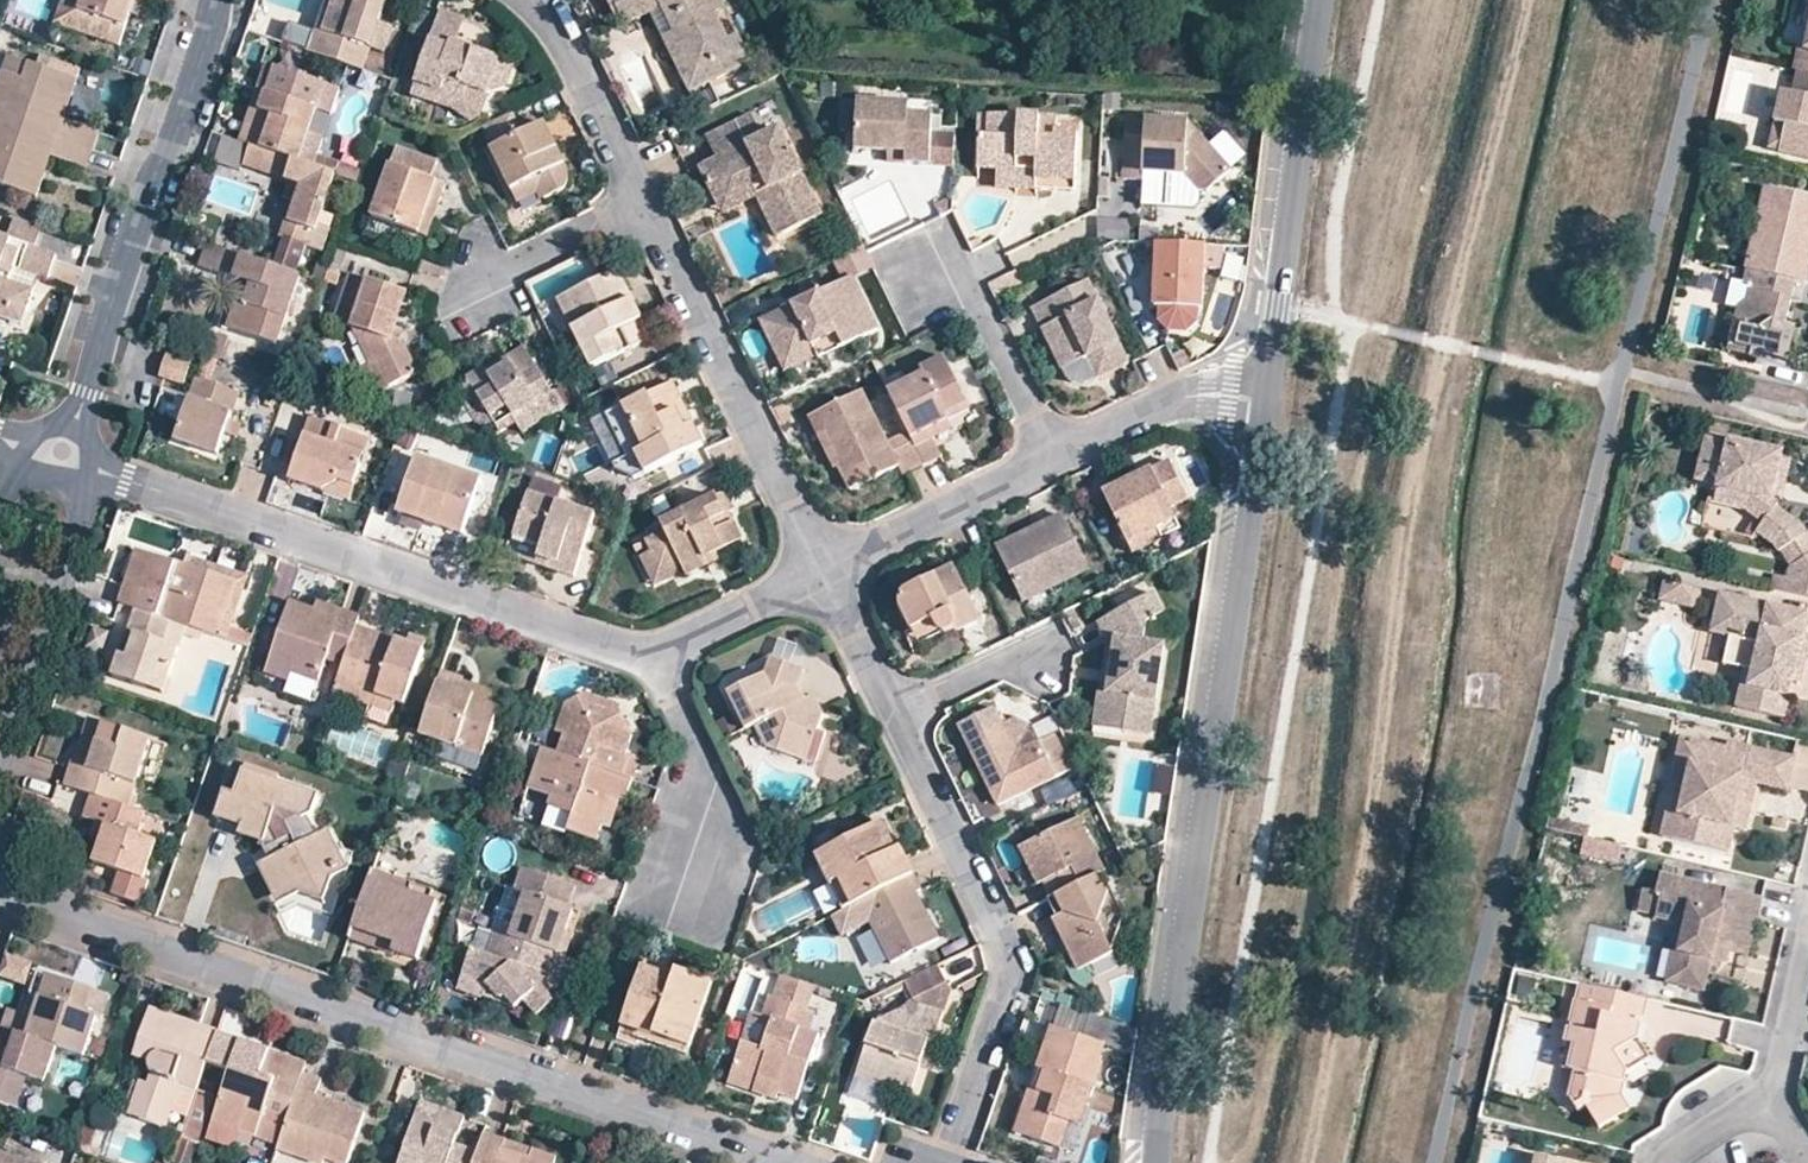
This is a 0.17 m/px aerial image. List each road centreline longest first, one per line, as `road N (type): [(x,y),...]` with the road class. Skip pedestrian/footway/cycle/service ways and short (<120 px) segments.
road 1 (residential): [(0,892),(789,1162)]
road 2 (residential): [(1269,402),(1157,1162)]
road 3 (residential): [(667,651),(631,651),(97,467)]
road 4 (residential): [(947,1162),(1016,961),(897,714)]
road 5 (residential): [(216,0),(62,452)]
road 6 (residential): [(821,569),(642,201)]
road 7 (residential): [(1323,0),(1269,402)]
road 8 (residential): [(0,767),(97,467)]
road 9 (residential): [(1055,454),(821,569)]
road 10 (residential): [(1055,454),(963,274),(934,271)]
road 11 (residential): [(642,201),(563,31),(532,0)]
road 12 (residential): [(686,867),(711,783),(667,651)]
road 13 (residential): [(1269,402),(1185,398),(1055,454)]
road 14 (residential): [(642,201),(481,278)]
road 15 (residential): [(821,569),(667,651)]
road 16 (residential): [(1764,1076),(1807,907)]
road 17 (residential): [(897,714),(821,569)]
road 18 (residential): [(897,714),(1018,655),(1040,656)]
road 19 (residential): [(1764,1076),(1649,1162)]

